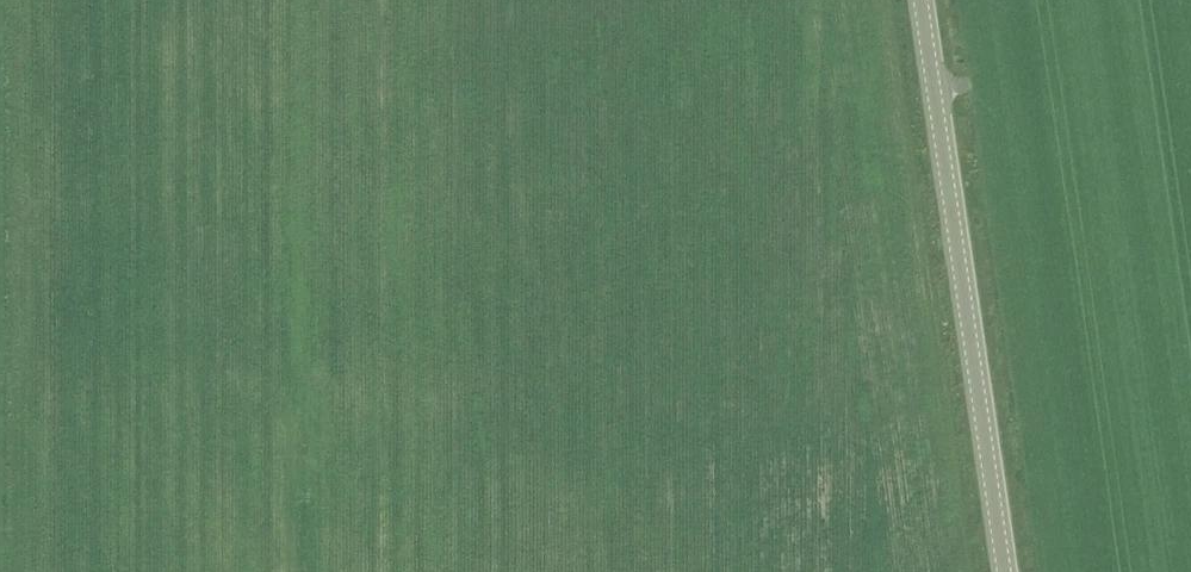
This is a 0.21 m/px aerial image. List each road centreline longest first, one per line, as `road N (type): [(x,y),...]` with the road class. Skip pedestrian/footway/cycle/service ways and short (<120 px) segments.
road 1 (tertiary): [(1000,571),(917,0)]

